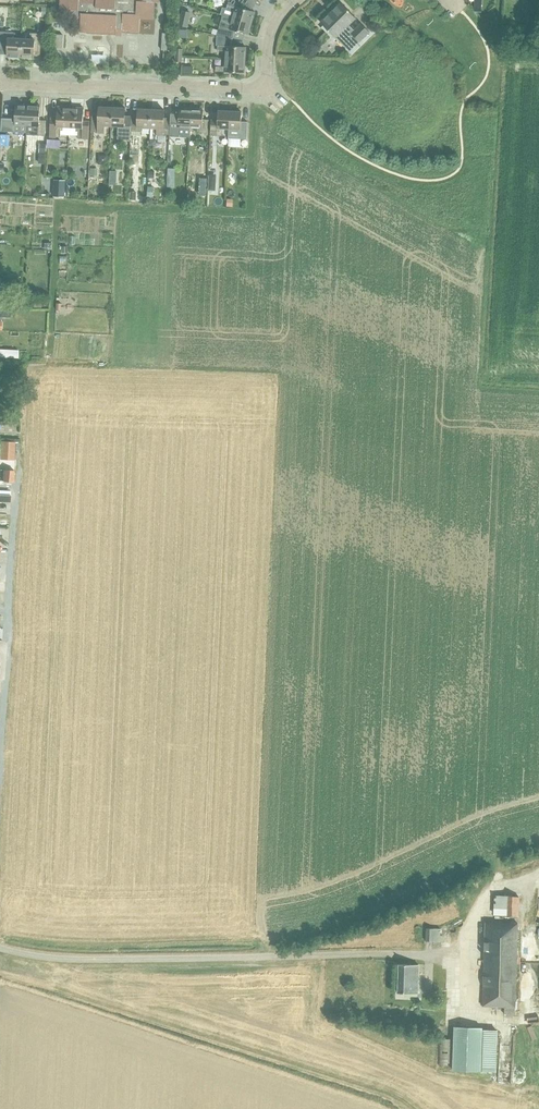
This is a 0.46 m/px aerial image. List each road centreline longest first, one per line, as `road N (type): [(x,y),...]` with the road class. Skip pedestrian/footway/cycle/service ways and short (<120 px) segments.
road 1 (residential): [(265,89),(0,78)]
road 2 (track): [(453,953),(494,890),(538,872)]

